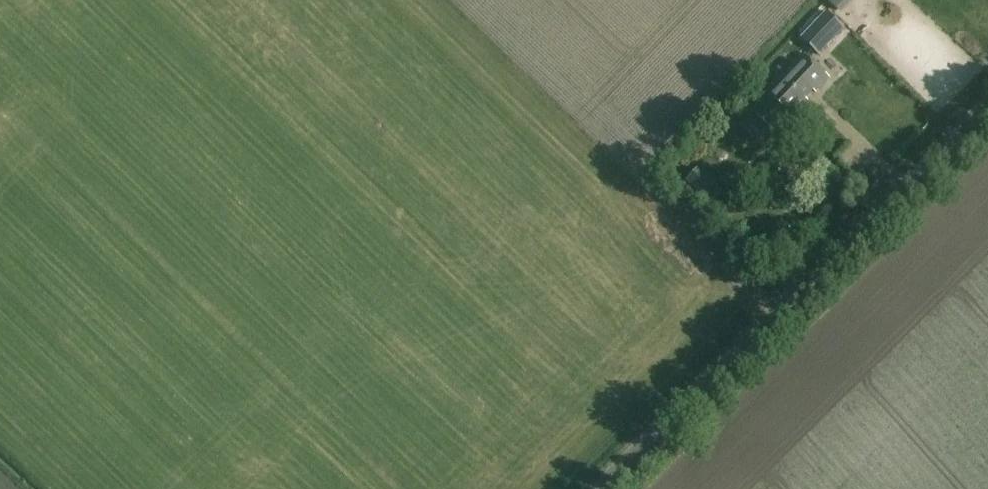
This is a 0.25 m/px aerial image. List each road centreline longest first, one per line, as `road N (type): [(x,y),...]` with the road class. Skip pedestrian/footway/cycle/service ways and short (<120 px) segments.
road 1 (unclassified): [(596,488),(987,101)]

